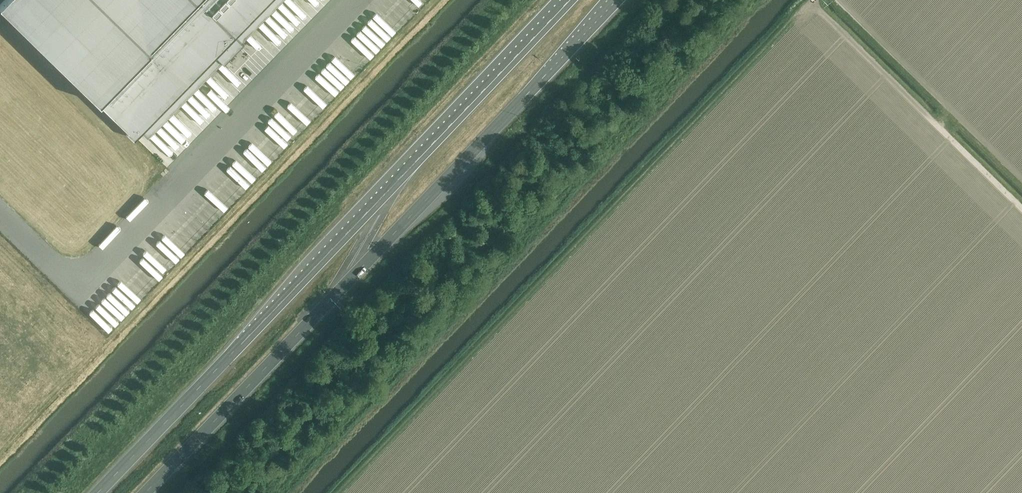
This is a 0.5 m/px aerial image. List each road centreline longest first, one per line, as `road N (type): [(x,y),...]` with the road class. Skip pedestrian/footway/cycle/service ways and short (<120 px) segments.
road 1 (trunk): [(570,0),(99,492)]
road 2 (trunk): [(148,492),(616,0)]
road 3 (track): [(1021,209),(813,3)]

